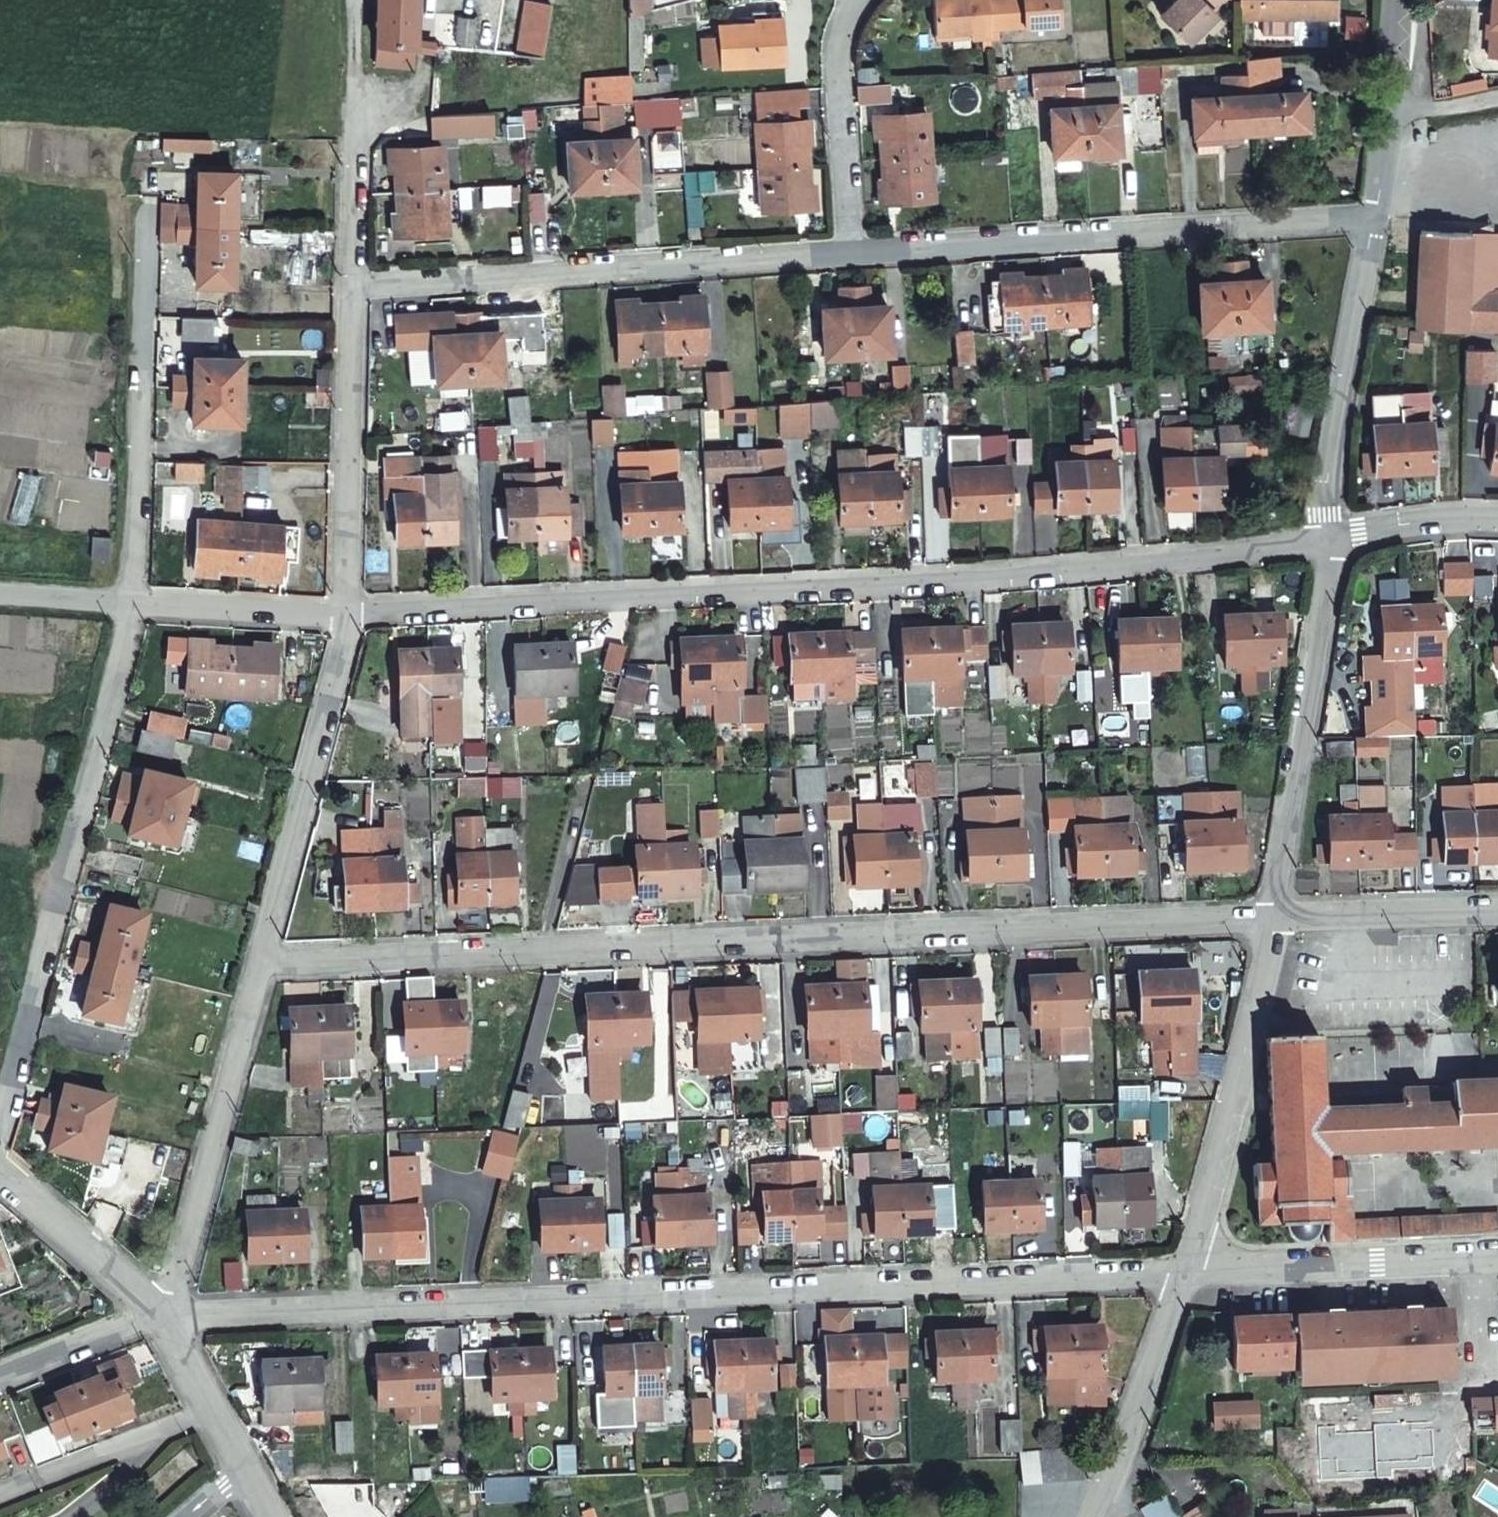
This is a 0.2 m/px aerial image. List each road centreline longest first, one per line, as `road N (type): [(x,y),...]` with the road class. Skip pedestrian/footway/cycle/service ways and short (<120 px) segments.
road 1 (residential): [(261,962),(1274,919)]
road 2 (residential): [(167,1317),(215,1308),(1178,1270)]
road 3 (residential): [(1327,537),(1038,569),(349,612)]
road 4 (residential): [(133,600),(0,1115)]
road 5 (residential): [(848,248),(1375,214)]
road 6 (residential): [(351,279),(848,248)]
road 7 (residential): [(1274,919),(1327,537)]
road 8 (residential): [(141,217),(133,600)]
road 9 (residential): [(167,1317),(261,962)]
road 10 (residential): [(1178,1270),(1274,919)]
road 11 (residential): [(261,962),(349,612)]
road 12 (residential): [(349,612),(351,279)]
road 13 (unclassified): [(1375,214),(1327,537)]
road 14 (residential): [(1178,1270),(1497,1257)]
road 15 (residential): [(351,279),(361,0)]
road 16 (residential): [(1093,1516),(1128,1445),(1178,1270)]
road 17 (residential): [(0,1495),(212,1410)]
road 18 (residential): [(167,1317),(0,1165)]
road 19 (residential): [(1274,919),(1497,913)]
road 20 (residential): [(349,612),(133,600)]
road 21 (residential): [(1375,214),(1395,0)]
road 22 (residential): [(848,248),(831,62)]
road 23 (residential): [(0,1377),(167,1317)]
road 24 (residential): [(1497,519),(1327,537)]
road 25 (residential): [(133,600),(0,592)]

